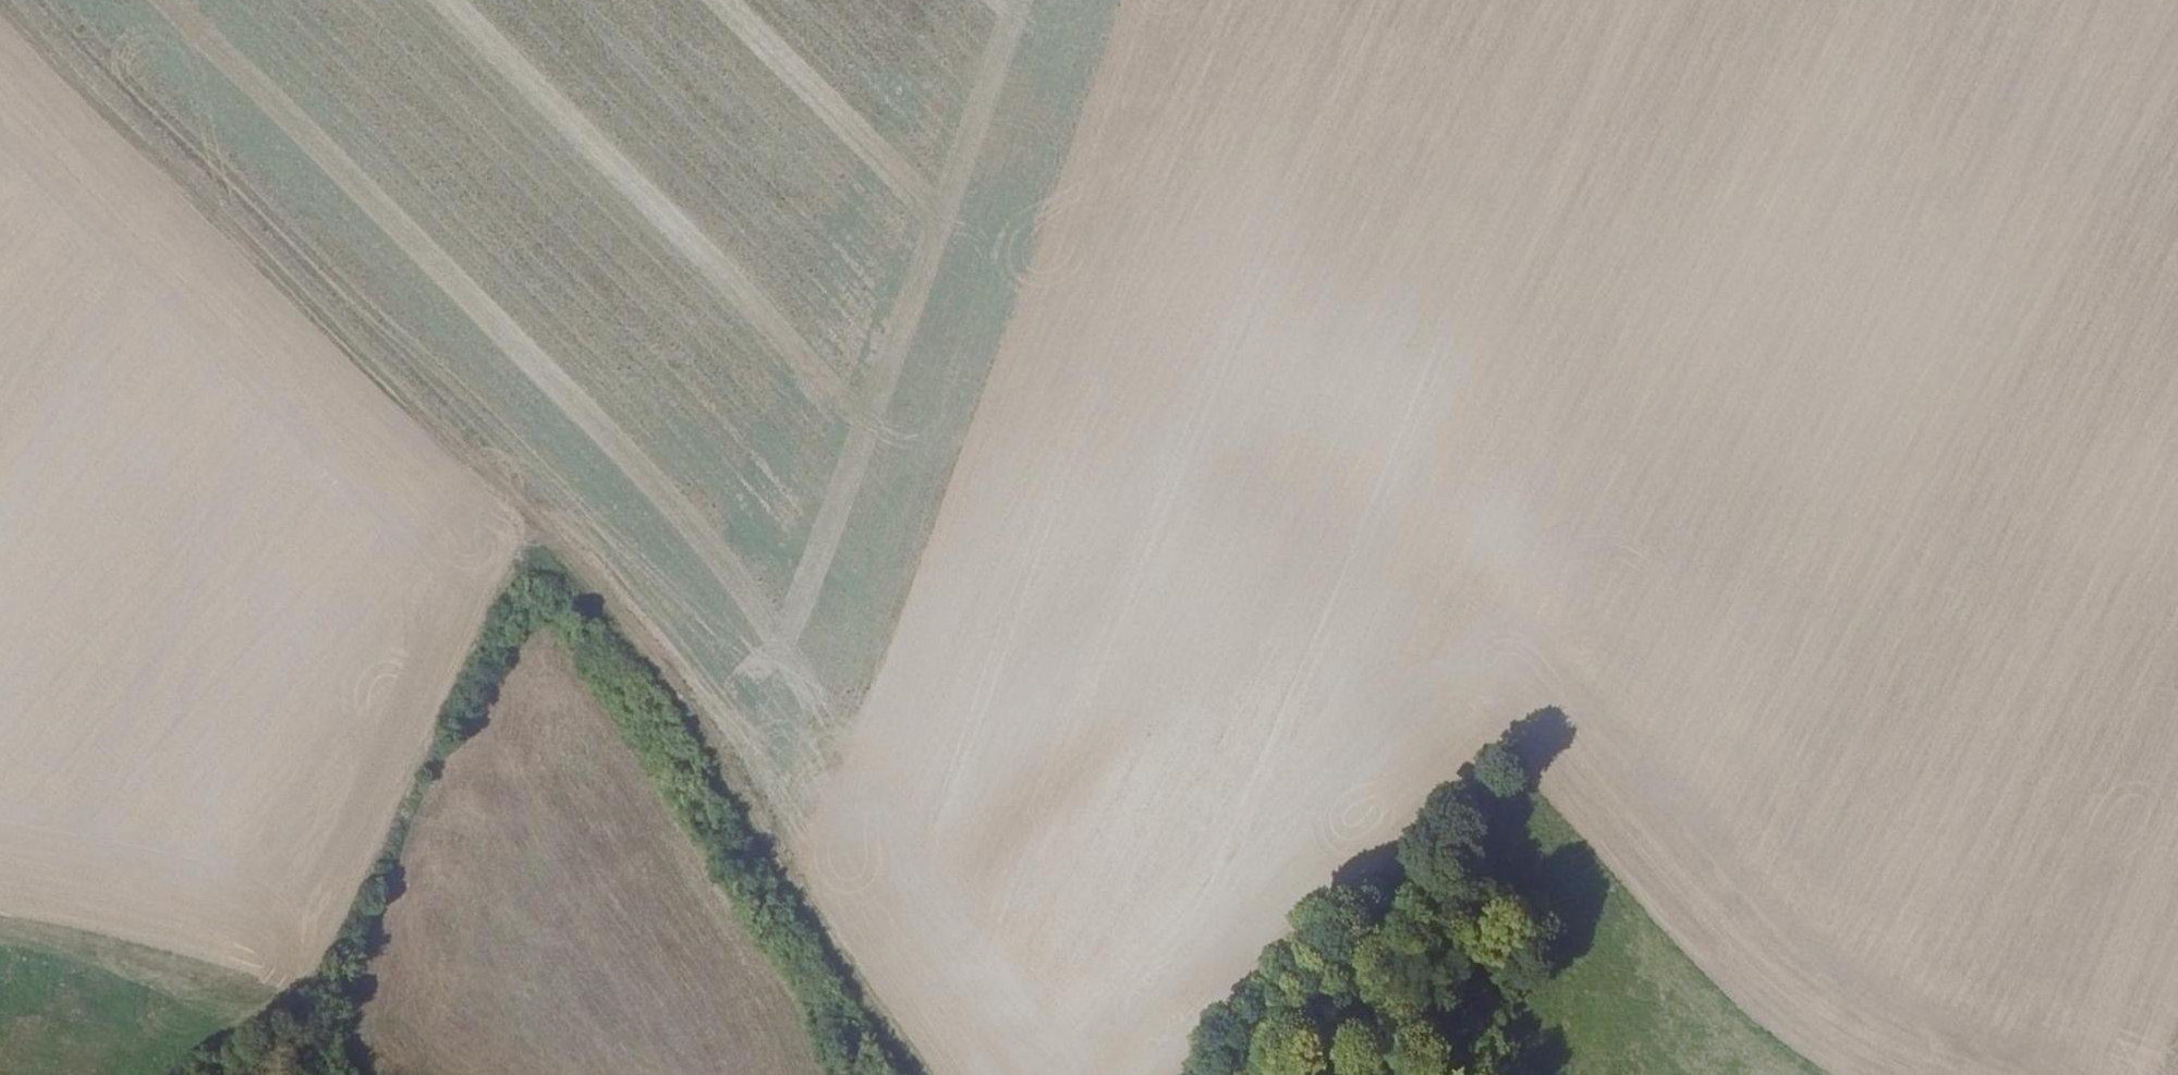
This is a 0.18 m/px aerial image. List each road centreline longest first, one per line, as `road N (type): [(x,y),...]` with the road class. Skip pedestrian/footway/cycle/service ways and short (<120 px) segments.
road 1 (track): [(511,504),(21,0)]
road 2 (primary): [(2047,0),(2177,61)]

